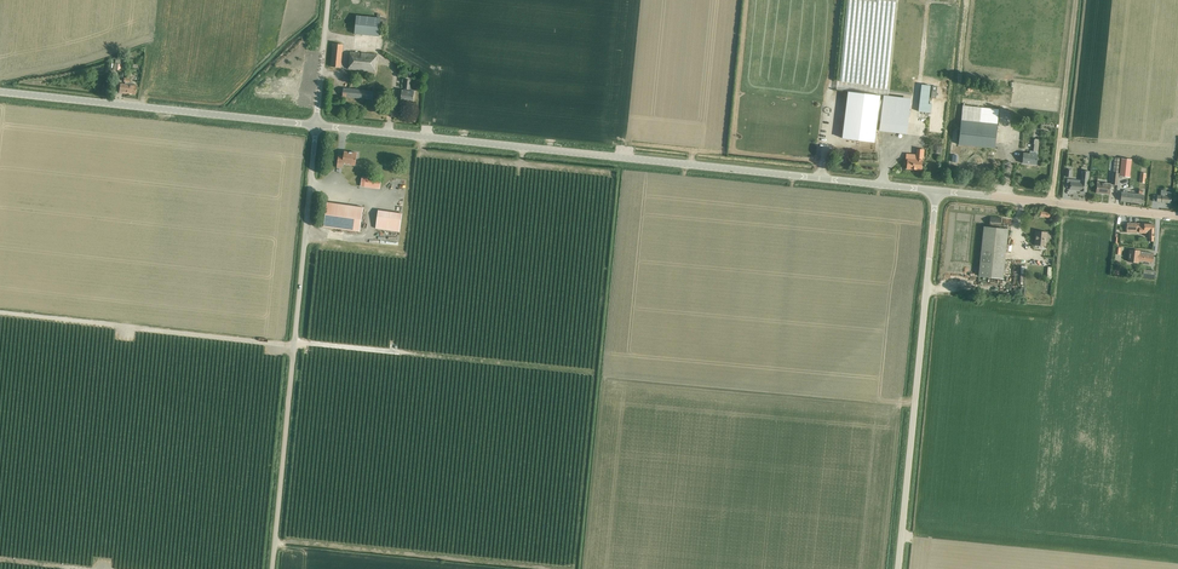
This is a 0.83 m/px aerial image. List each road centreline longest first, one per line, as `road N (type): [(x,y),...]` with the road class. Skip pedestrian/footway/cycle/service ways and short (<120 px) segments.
road 1 (tertiary): [(937,192),(317,124)]
road 2 (tertiary): [(273,568),(317,124)]
road 3 (unclassified): [(898,568),(937,192)]
road 4 (tertiary): [(317,124),(0,92)]
road 5 (tertiary): [(1177,217),(937,192)]
road 6 (tertiary): [(317,124),(329,0)]

